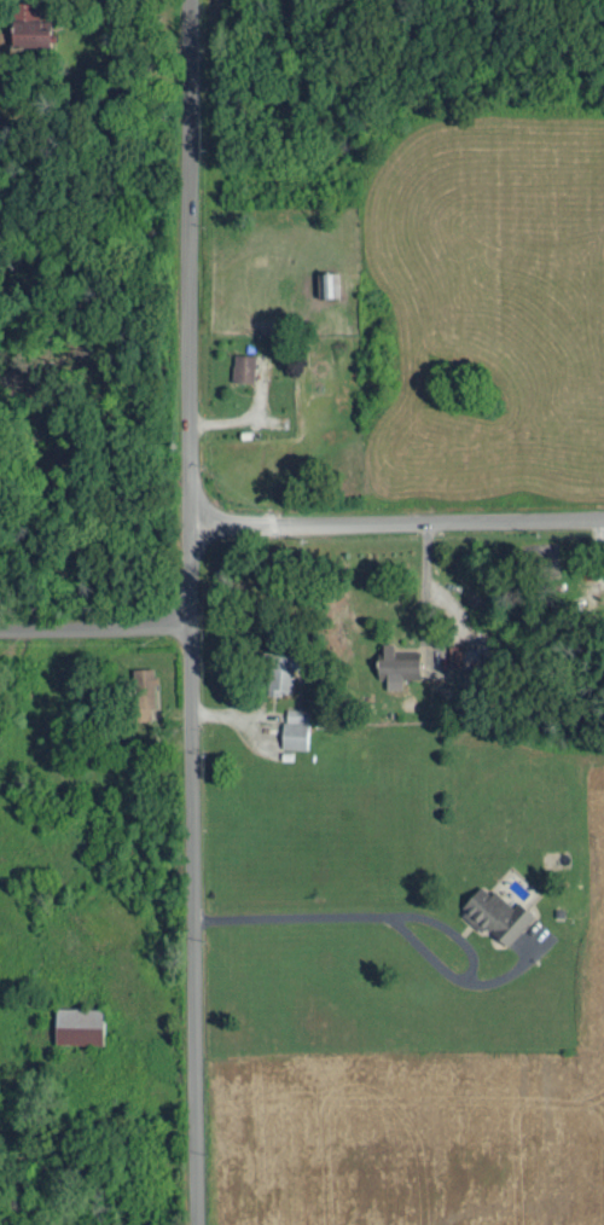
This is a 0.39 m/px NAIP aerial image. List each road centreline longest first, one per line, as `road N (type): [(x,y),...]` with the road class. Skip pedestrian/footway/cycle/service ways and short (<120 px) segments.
road 1 (residential): [(199,1224),(190,0)]
road 2 (residential): [(192,524),(603,518)]
road 3 (residential): [(192,625),(0,629)]

